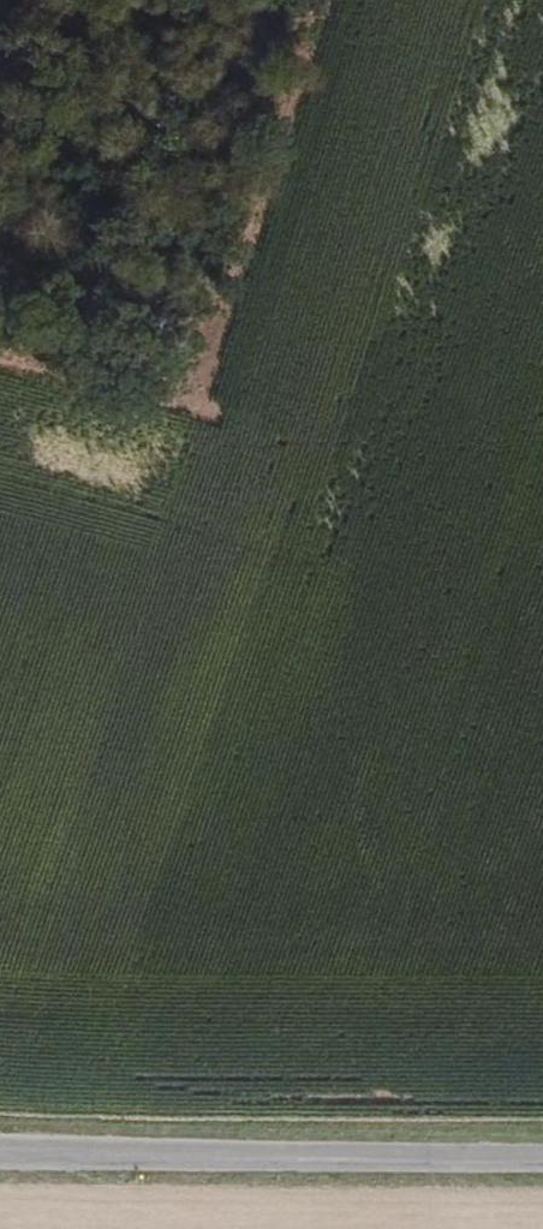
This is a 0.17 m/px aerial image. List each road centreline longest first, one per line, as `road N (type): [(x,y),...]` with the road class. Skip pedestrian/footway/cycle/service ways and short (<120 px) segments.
road 1 (tertiary): [(542,1158),(0,1151)]

